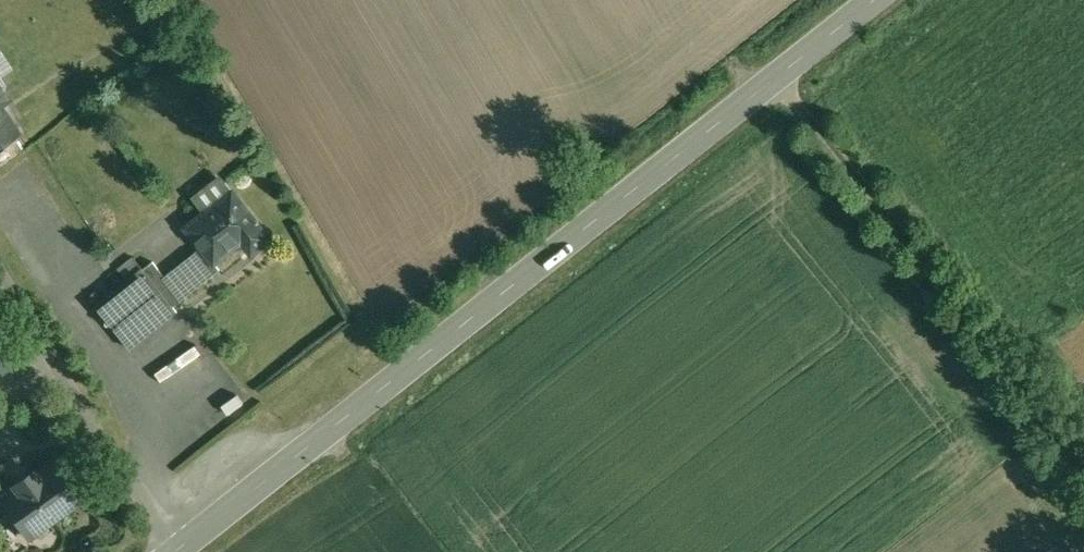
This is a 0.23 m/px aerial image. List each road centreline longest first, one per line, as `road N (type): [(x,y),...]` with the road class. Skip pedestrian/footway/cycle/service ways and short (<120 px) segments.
road 1 (tertiary): [(877,0),(180,545)]
road 2 (track): [(765,88),(1083,469)]
road 3 (unclassified): [(0,272),(180,545)]

